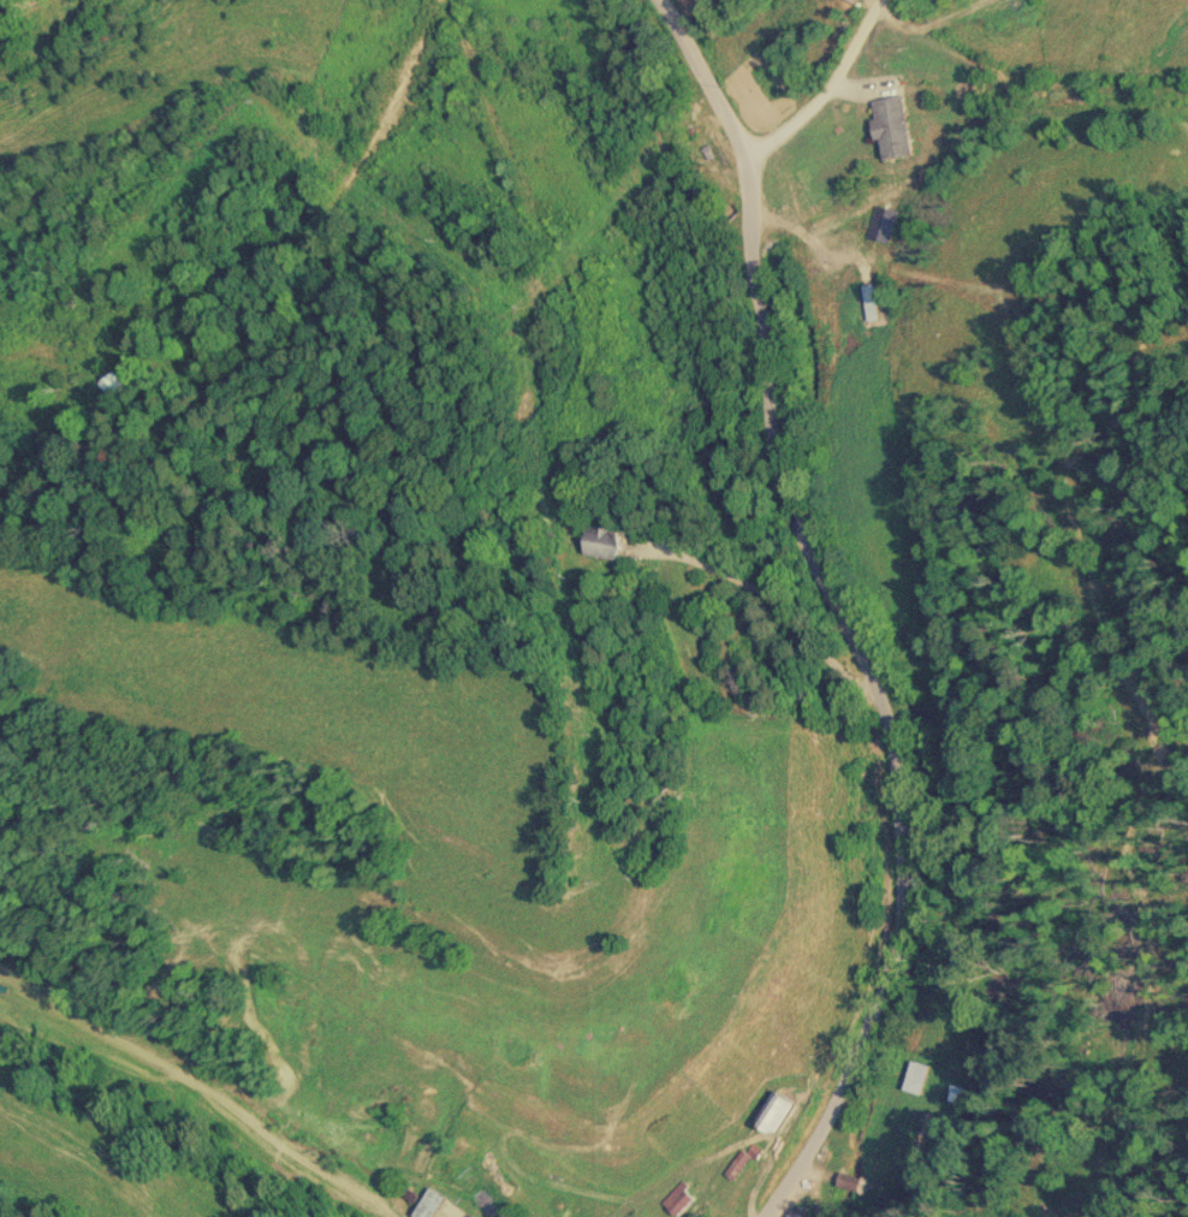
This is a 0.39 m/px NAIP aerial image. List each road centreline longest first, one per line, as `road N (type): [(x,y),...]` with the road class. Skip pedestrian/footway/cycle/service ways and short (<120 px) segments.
road 1 (residential): [(764,1216),(833,1097),(878,980),(899,847),(886,713),(782,485),(748,182),(737,146),(653,0)]
road 2 (residential): [(737,146),(861,51),(888,0)]

